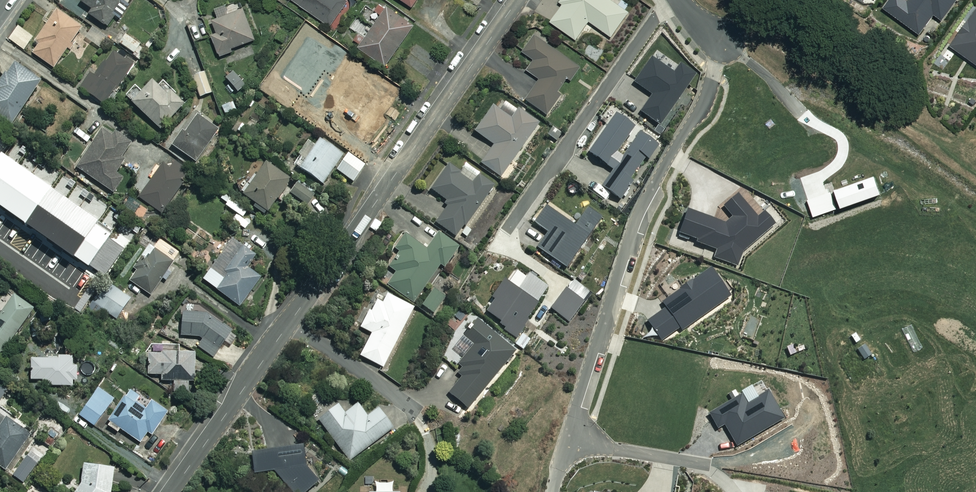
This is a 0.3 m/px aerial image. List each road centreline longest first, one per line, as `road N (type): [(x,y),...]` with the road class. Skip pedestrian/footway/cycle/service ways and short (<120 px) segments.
road 1 (residential): [(169,491),(515,0)]
road 2 (residential): [(680,0),(721,39),(707,96),(636,220),(552,491)]

